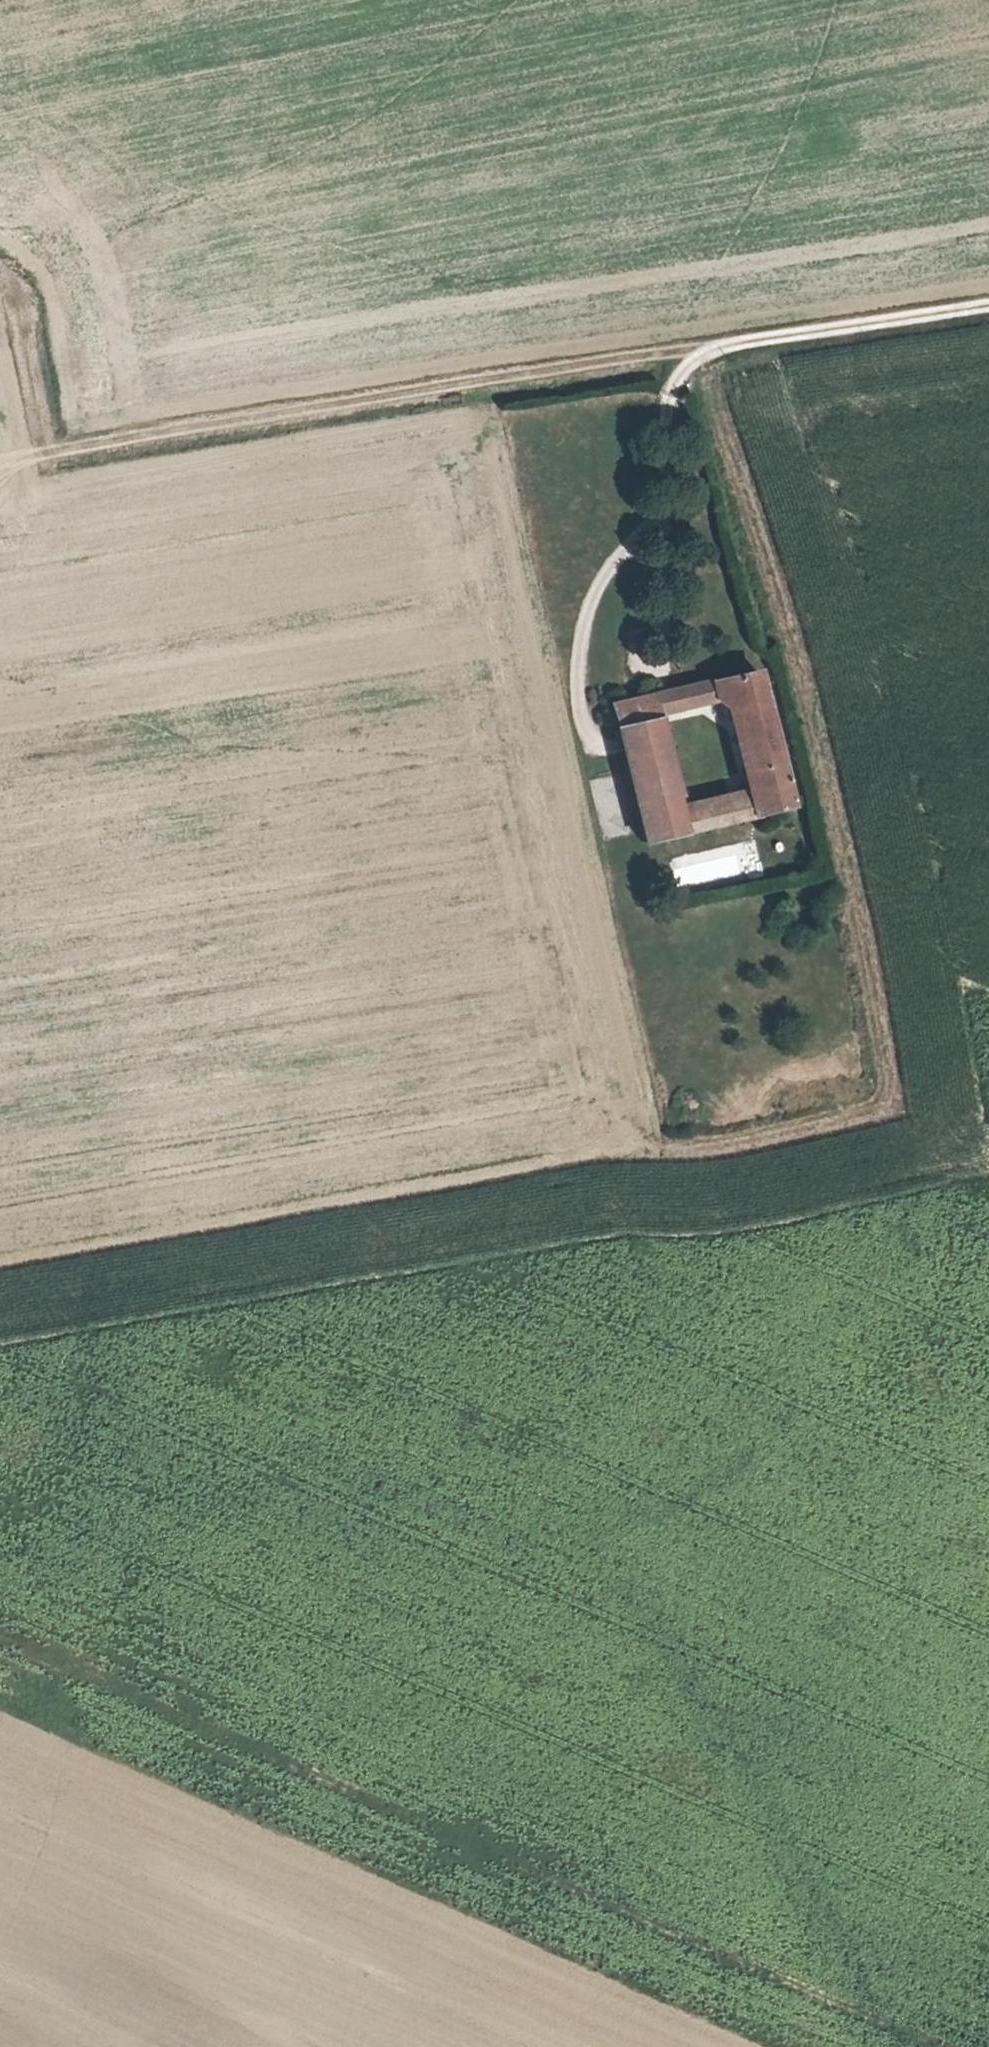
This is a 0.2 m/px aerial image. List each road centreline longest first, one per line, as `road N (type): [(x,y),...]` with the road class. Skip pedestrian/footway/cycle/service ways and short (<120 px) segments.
road 1 (track): [(711,353),(578,367),(63,455),(45,422),(21,292),(0,270)]
road 2 (track): [(988,309),(711,353)]

